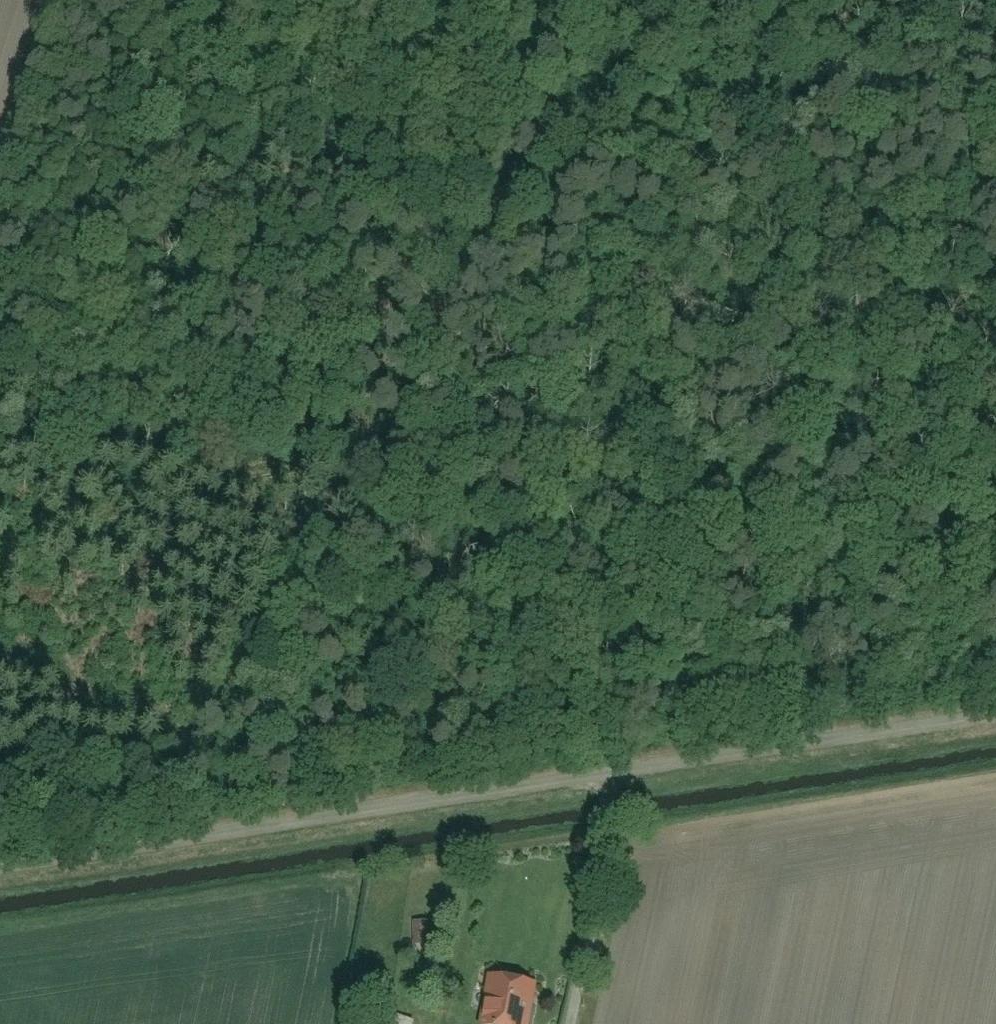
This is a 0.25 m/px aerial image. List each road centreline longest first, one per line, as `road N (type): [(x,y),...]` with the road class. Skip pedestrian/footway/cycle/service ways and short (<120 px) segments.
road 1 (unclassified): [(0,863),(995,714)]

